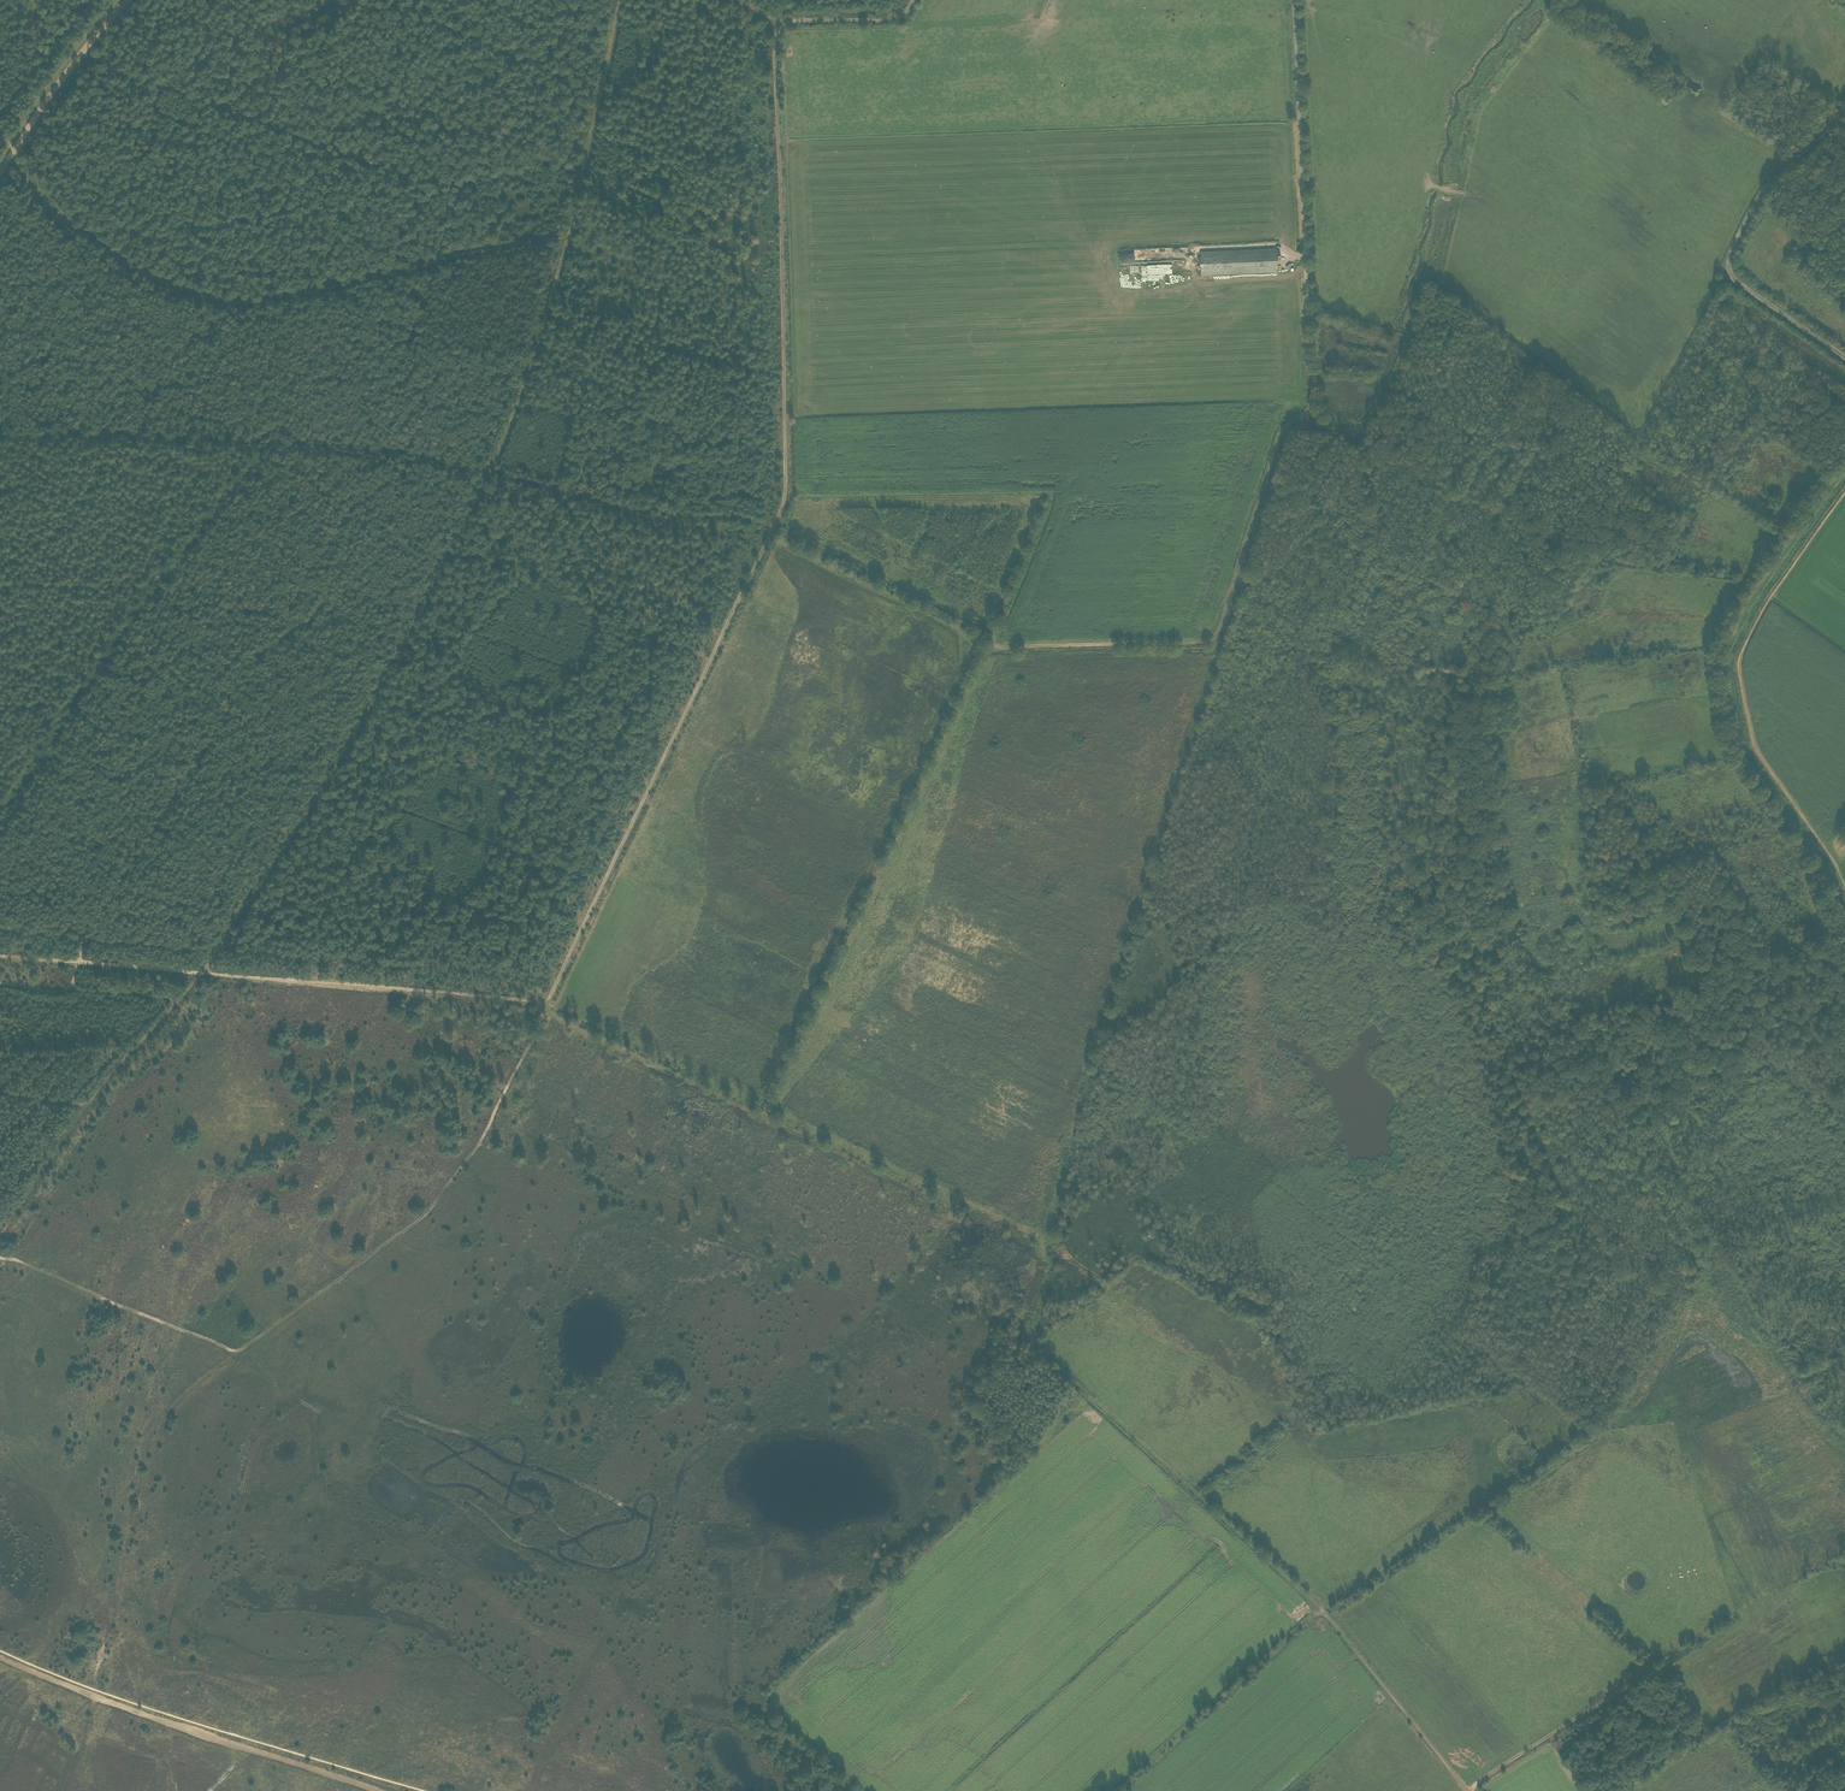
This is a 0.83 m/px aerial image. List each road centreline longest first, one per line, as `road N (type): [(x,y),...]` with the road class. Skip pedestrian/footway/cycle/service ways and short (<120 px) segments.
road 1 (track): [(908,0),(901,17),(789,22),(779,34),(784,500),(545,1009)]
road 2 (track): [(566,232),(459,536),(327,782),(200,973)]
road 3 (track): [(545,1009),(485,1137),(435,1204),(242,1350),(0,1257)]
road 4 (track): [(566,232),(284,297),(205,297),(139,271),(79,231),(12,152)]
road 5 (track): [(1308,310),(1310,416),(1281,433),(1211,643),(991,646)]
road 6 (track): [(1468,1790),(1318,1604),(1092,1399)]
road 7 (track): [(991,646),(763,1112)]
road 8 (track): [(374,1790),(166,1724),(0,1658)]
road 9 (track): [(545,1009),(200,973)]
road 10 (unclassified): [(1308,310),(1293,0)]
road 11 (track): [(774,527),(732,516),(660,520),(488,470)]
road 12 (track): [(991,646),(996,630),(777,522)]
road 13 (track): [(200,973),(82,1105),(0,1089)]
road 14 (track): [(763,1112),(749,1113),(545,1009)]
road 15 (track): [(620,0),(566,232)]
road 16 (track): [(1468,1790),(1655,1665)]
road 17 (track): [(0,176),(72,63),(128,0)]
road 18 (track): [(200,973),(0,957)]
road 19 (track): [(82,1105),(0,1238)]
road 20 (track): [(176,999),(75,988),(76,963)]
road 21 (track): [(1262,493),(1313,493),(1315,450),(1338,434)]

